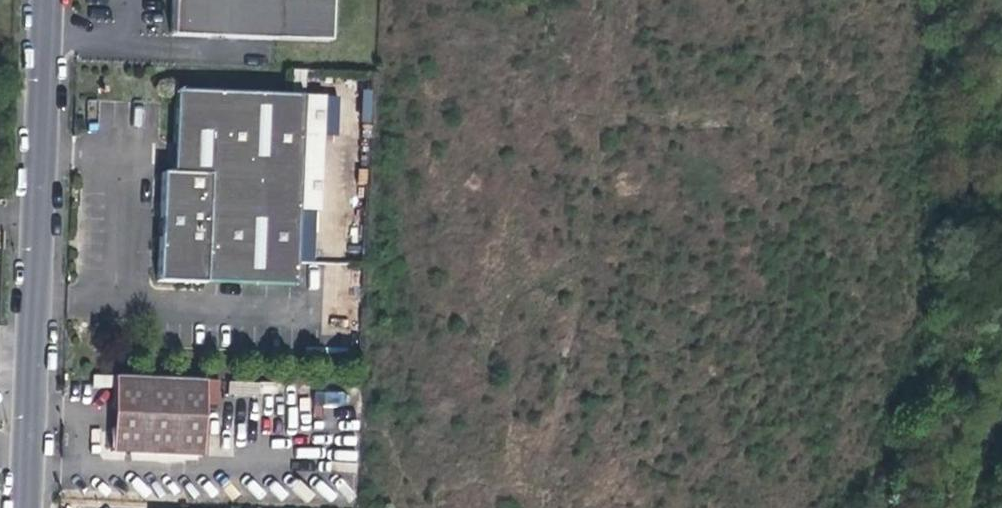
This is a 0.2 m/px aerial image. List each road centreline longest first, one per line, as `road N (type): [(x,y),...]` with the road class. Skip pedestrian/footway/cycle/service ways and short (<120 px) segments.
road 1 (track): [(782,0),(812,391),(806,416),(713,438),(623,477),(503,474),(464,490),(438,489),(415,468),(431,0)]
road 2 (unclassified): [(22,507),(40,0)]
road 3 (track): [(429,35),(784,30)]

